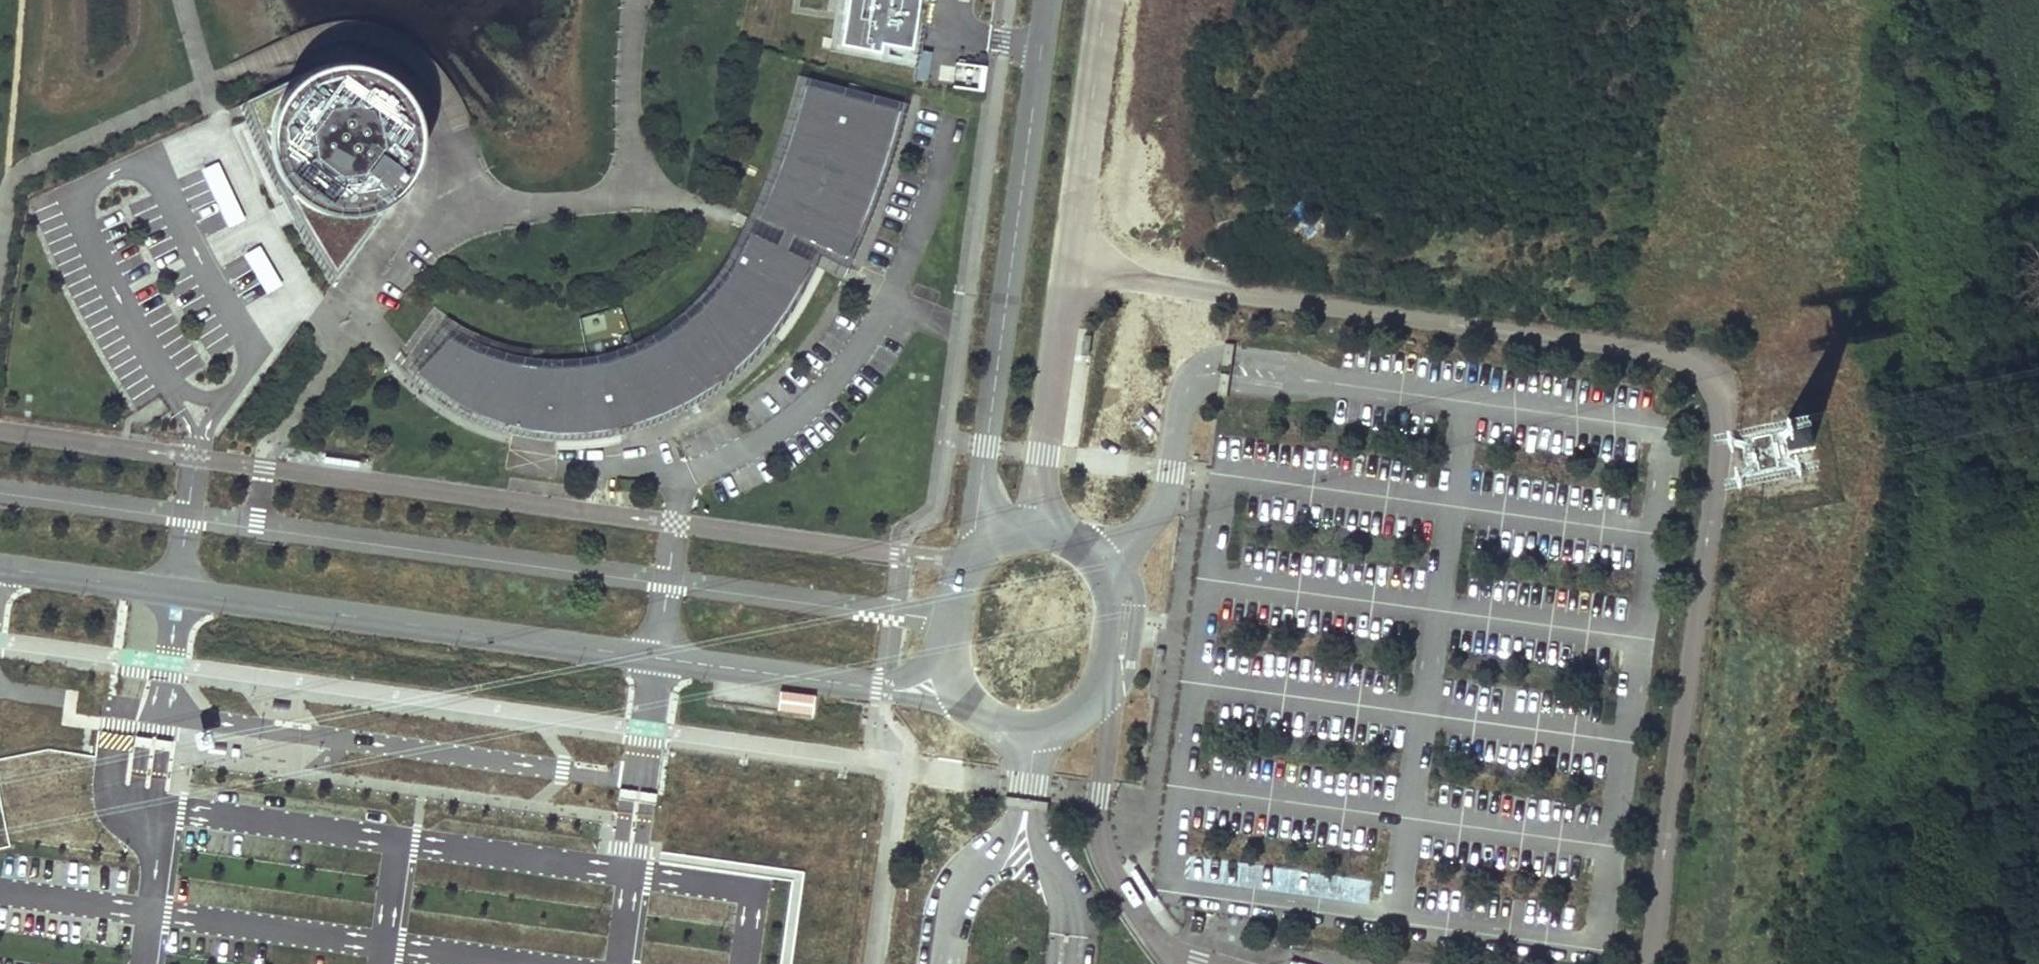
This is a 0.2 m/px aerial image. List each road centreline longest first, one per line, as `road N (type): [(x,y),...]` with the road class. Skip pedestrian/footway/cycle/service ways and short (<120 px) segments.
road 1 (residential): [(953,680),(904,692),(0,568)]
road 2 (residential): [(991,530),(979,494),(1050,0)]
road 3 (residential): [(953,680),(962,700),(996,724),(1034,729),(1076,716),(1105,688),(1114,592),(1104,563),(1071,527),(1037,517),(991,530)]
road 4 (residential): [(991,530),(975,540),(957,581),(950,617),(953,680)]

